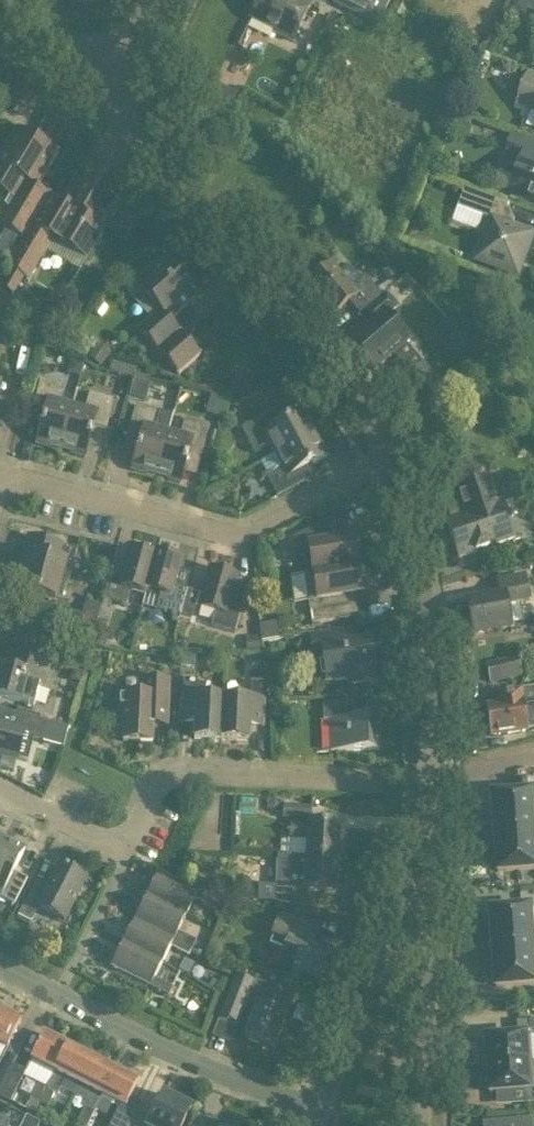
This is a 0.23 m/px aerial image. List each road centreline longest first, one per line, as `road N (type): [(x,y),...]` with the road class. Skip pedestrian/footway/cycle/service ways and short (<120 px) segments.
road 1 (tertiary): [(387,469),(355,401),(315,350),(176,197),(94,88)]
road 2 (residential): [(429,779),(187,776),(160,782),(128,837),(100,838),(0,787)]
road 3 (residential): [(0,473),(244,537),(387,469)]
road 4 (residential): [(312,1125),(0,970)]
road 5 (tertiary): [(429,779),(417,579),(404,509),(387,469)]
road 6 (tertiary): [(320,1125),(395,929)]
road 7 (residential): [(421,1125),(427,973),(395,929)]
road 8 (tertiary): [(395,929),(429,779)]
road 9 (residential): [(94,88),(0,5)]

